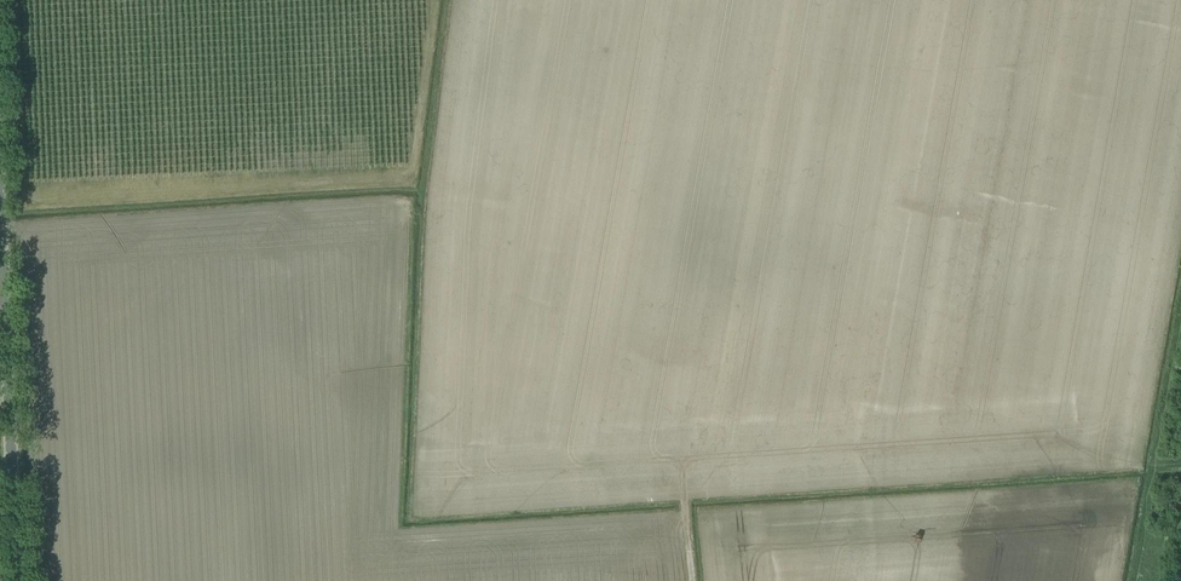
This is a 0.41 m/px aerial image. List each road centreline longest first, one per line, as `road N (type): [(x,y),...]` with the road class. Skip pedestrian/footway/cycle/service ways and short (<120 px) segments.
road 1 (unclassified): [(21,580),(0,141)]

